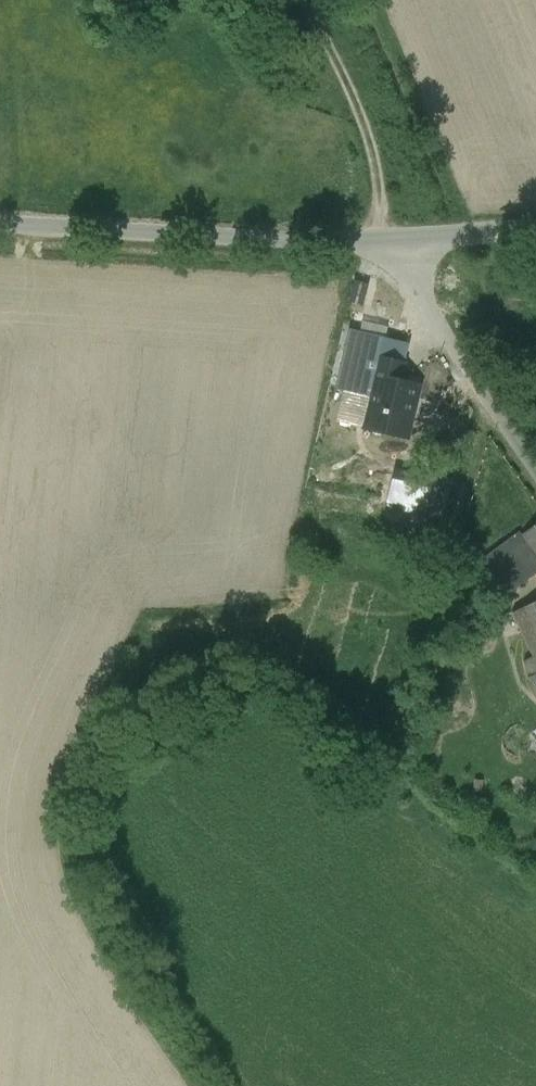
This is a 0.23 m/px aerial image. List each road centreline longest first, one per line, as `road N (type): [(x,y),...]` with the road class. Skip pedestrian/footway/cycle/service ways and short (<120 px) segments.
road 1 (unclassified): [(403,237),(308,241),(0,224)]
road 2 (unclassified): [(403,237),(428,307),(535,471)]
road 3 (track): [(306,0),(344,76),(378,180),(370,238)]
road 4 (unclassified): [(535,229),(403,237)]

